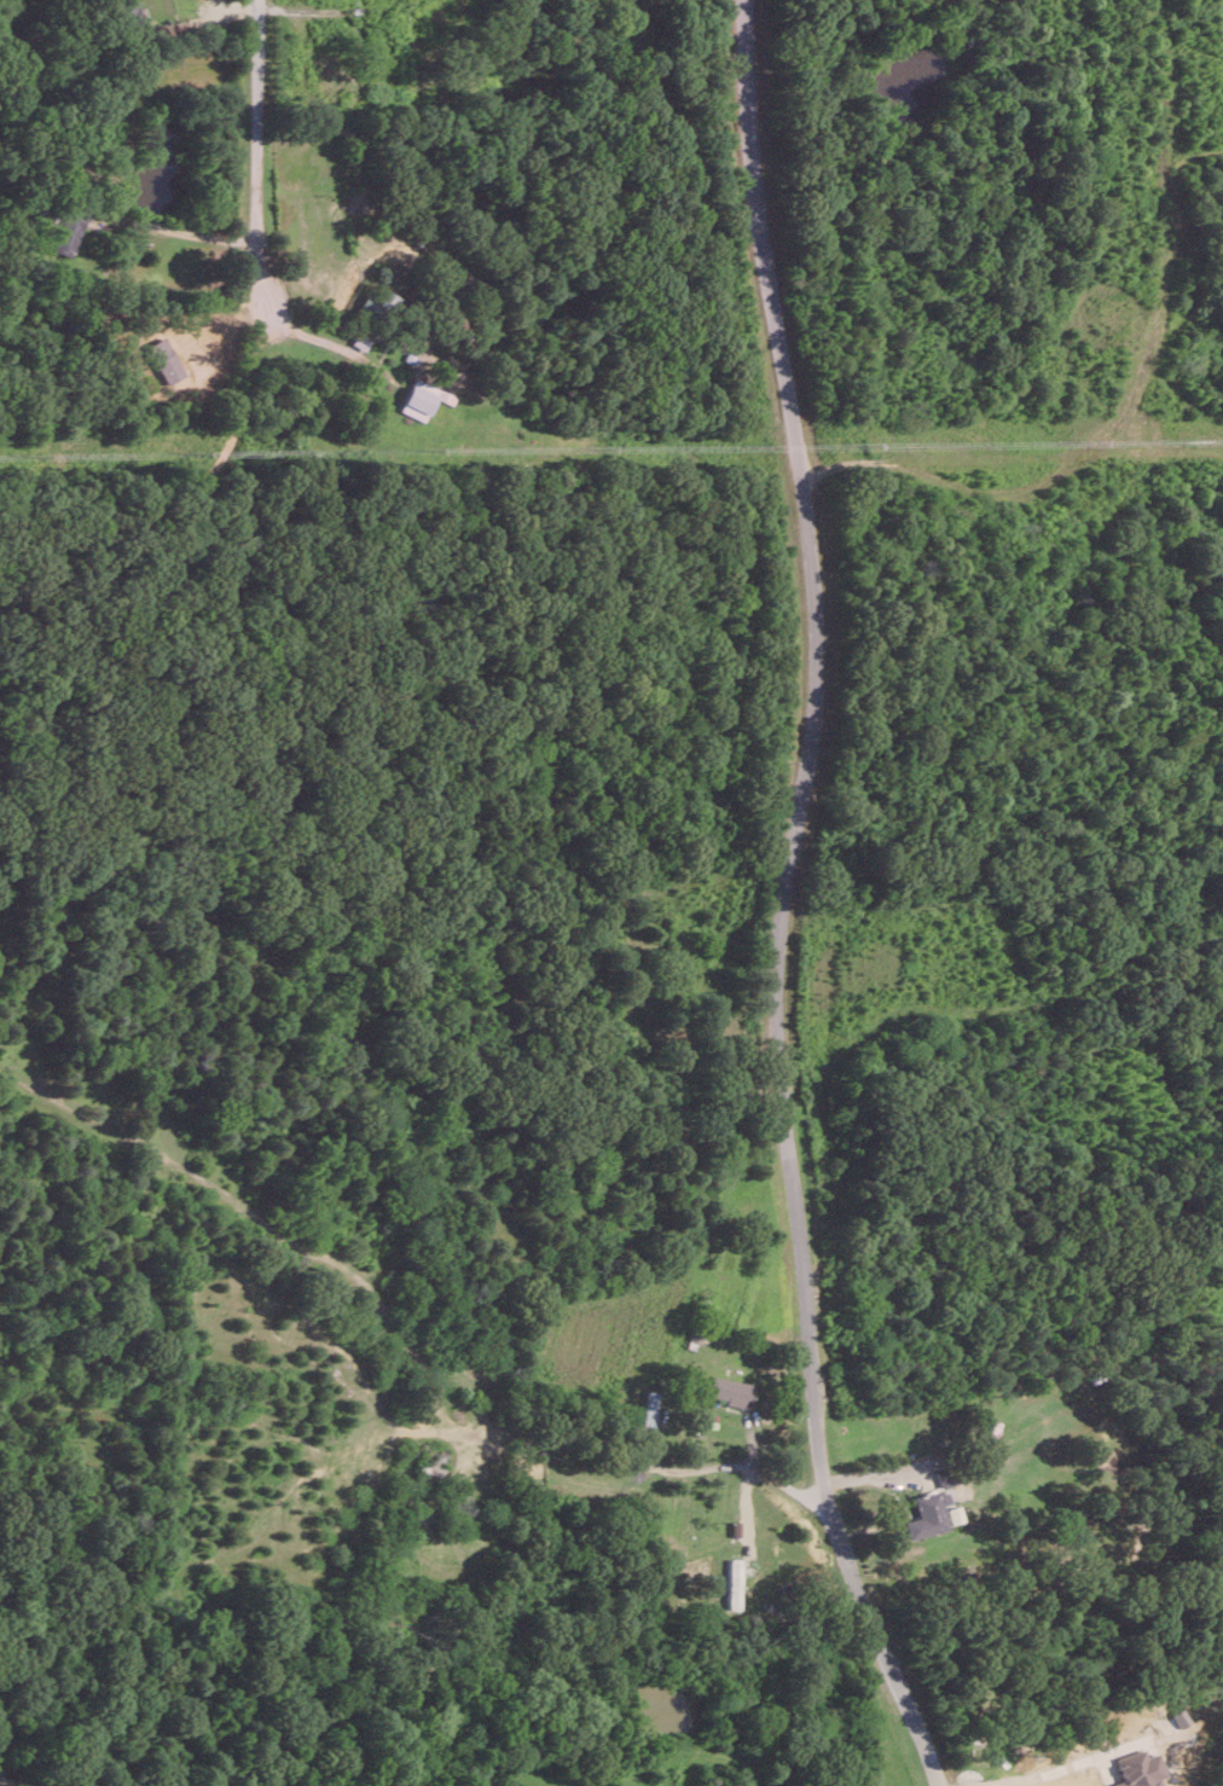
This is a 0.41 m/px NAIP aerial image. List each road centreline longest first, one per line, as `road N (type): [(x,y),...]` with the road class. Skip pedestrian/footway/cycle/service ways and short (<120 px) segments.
road 1 (residential): [(828,1402),(790,1100),(812,523),(759,225),(743,0)]
road 2 (residential): [(920,1785),(886,1604),(828,1402)]
road 3 (residential): [(255,0),(263,317)]
road 4 (residential): [(828,1402),(578,1367)]

